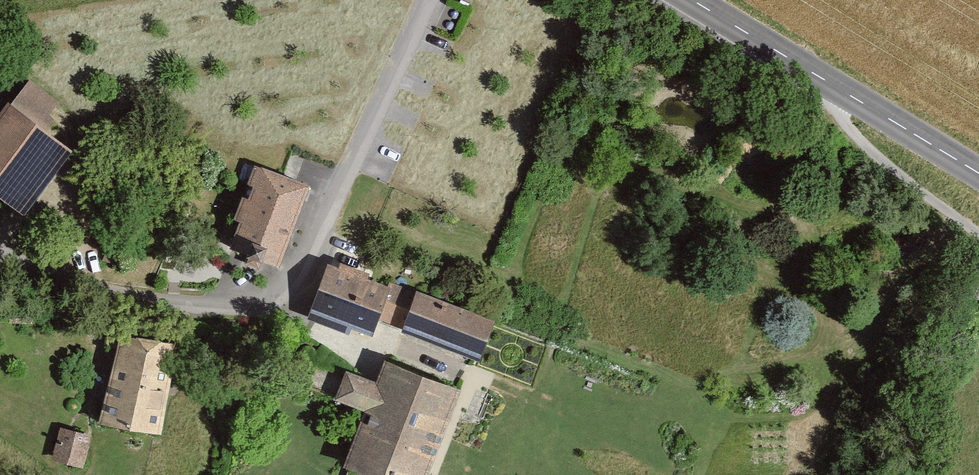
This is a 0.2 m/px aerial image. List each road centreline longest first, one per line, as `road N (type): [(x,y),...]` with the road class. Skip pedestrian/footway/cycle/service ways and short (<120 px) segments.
road 1 (residential): [(0,255),(81,294),(181,304),(288,281),(418,0)]
road 2 (residential): [(978,235),(857,138),(817,78)]
road 3 (tertiary): [(817,78),(978,174)]
road 4 (tertiary): [(690,0),(817,78)]

